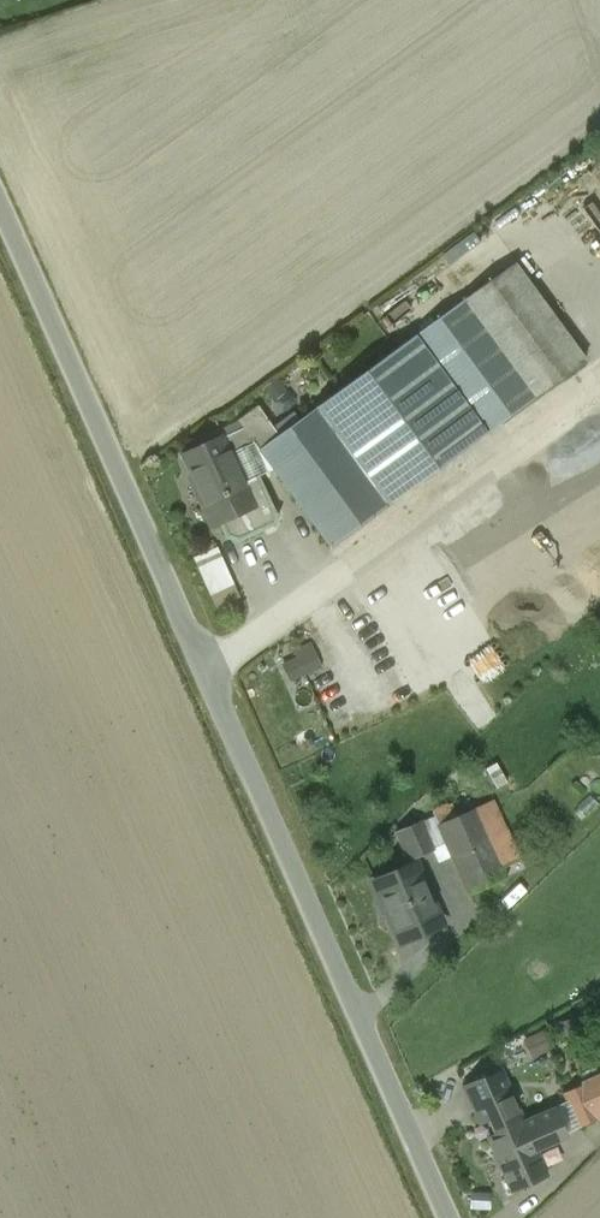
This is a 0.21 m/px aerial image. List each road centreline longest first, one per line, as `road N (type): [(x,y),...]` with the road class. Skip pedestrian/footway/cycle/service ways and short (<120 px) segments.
road 1 (unclassified): [(0,210),(442,1217)]

